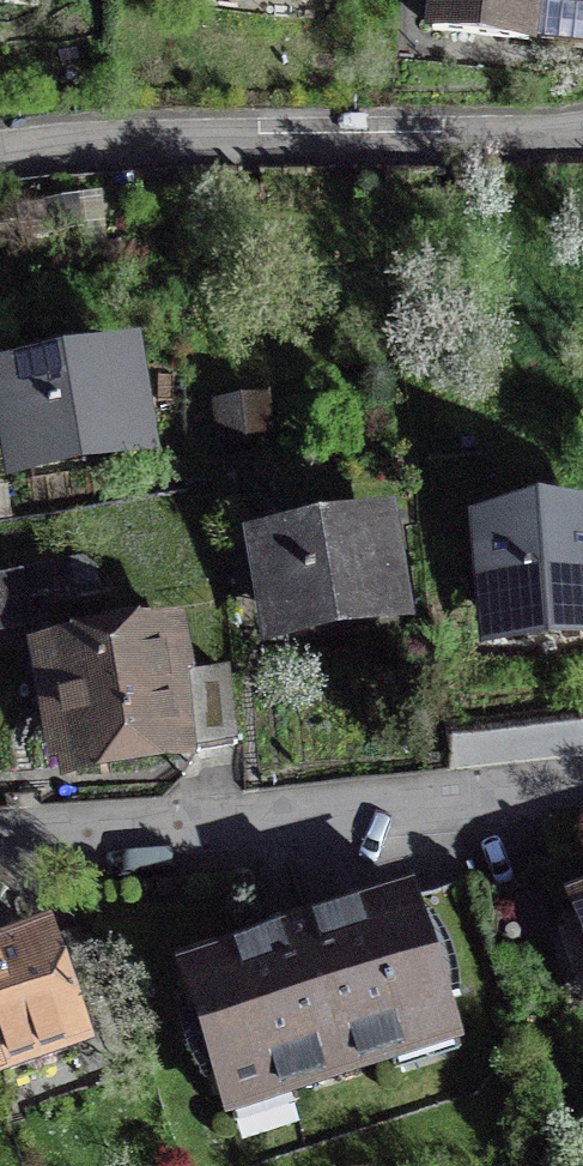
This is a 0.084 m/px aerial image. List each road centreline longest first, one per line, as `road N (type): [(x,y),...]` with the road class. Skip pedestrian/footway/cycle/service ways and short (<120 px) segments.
road 1 (residential): [(0,840),(582,784)]
road 2 (residential): [(0,157),(338,135),(582,133)]

